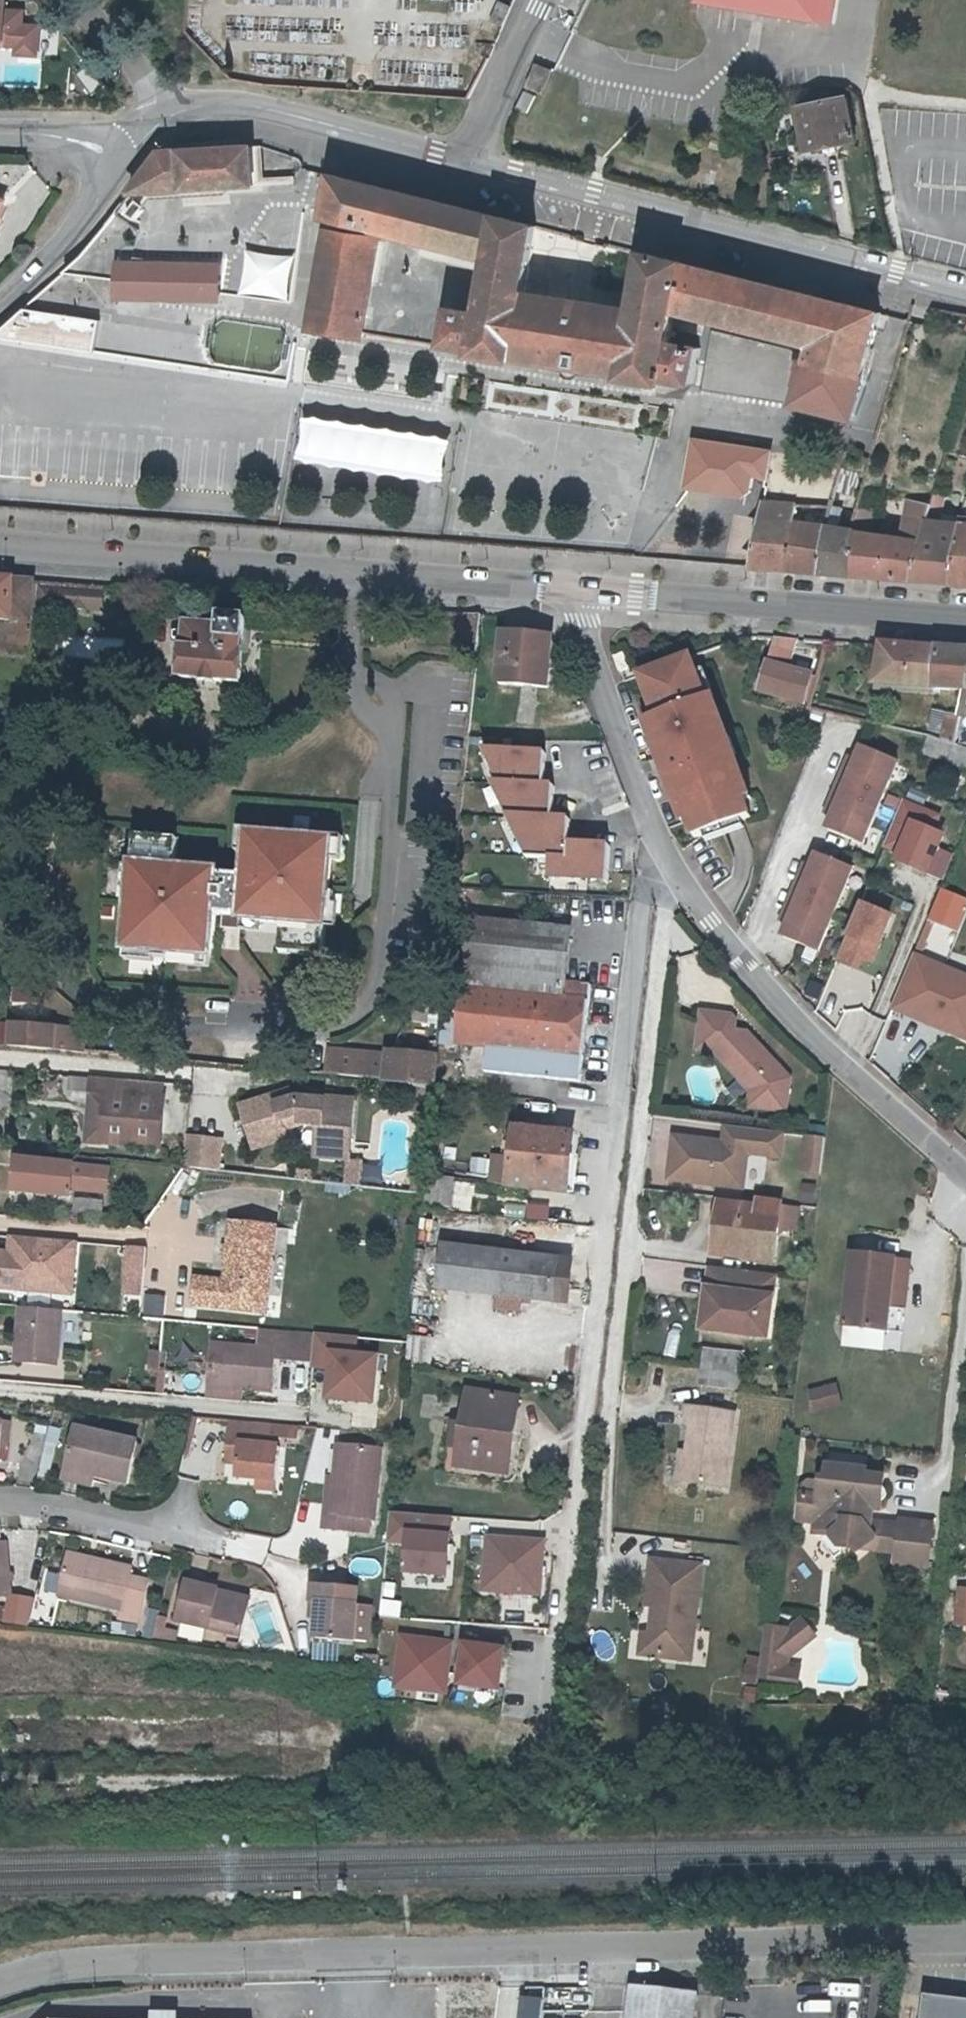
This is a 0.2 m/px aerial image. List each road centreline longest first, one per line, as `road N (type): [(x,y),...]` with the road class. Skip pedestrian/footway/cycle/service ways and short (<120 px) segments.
road 1 (residential): [(0,1976),(84,1961),(965,1937)]
road 2 (residential): [(571,581),(594,665),(677,874),(743,964),(965,1174)]
road 3 (primary): [(0,540),(571,581)]
road 4 (residential): [(466,163),(888,289),(965,299)]
road 5 (primary): [(571,581),(965,611)]
road 6 (residential): [(160,121),(191,108),(260,106),(466,163)]
road 7 (residential): [(466,163),(534,0)]
road 8 (residential): [(0,306),(92,207),(108,172)]
road 9 (residential): [(160,121),(76,0)]
road 10 (residential): [(108,172),(103,152),(86,141),(0,132)]

